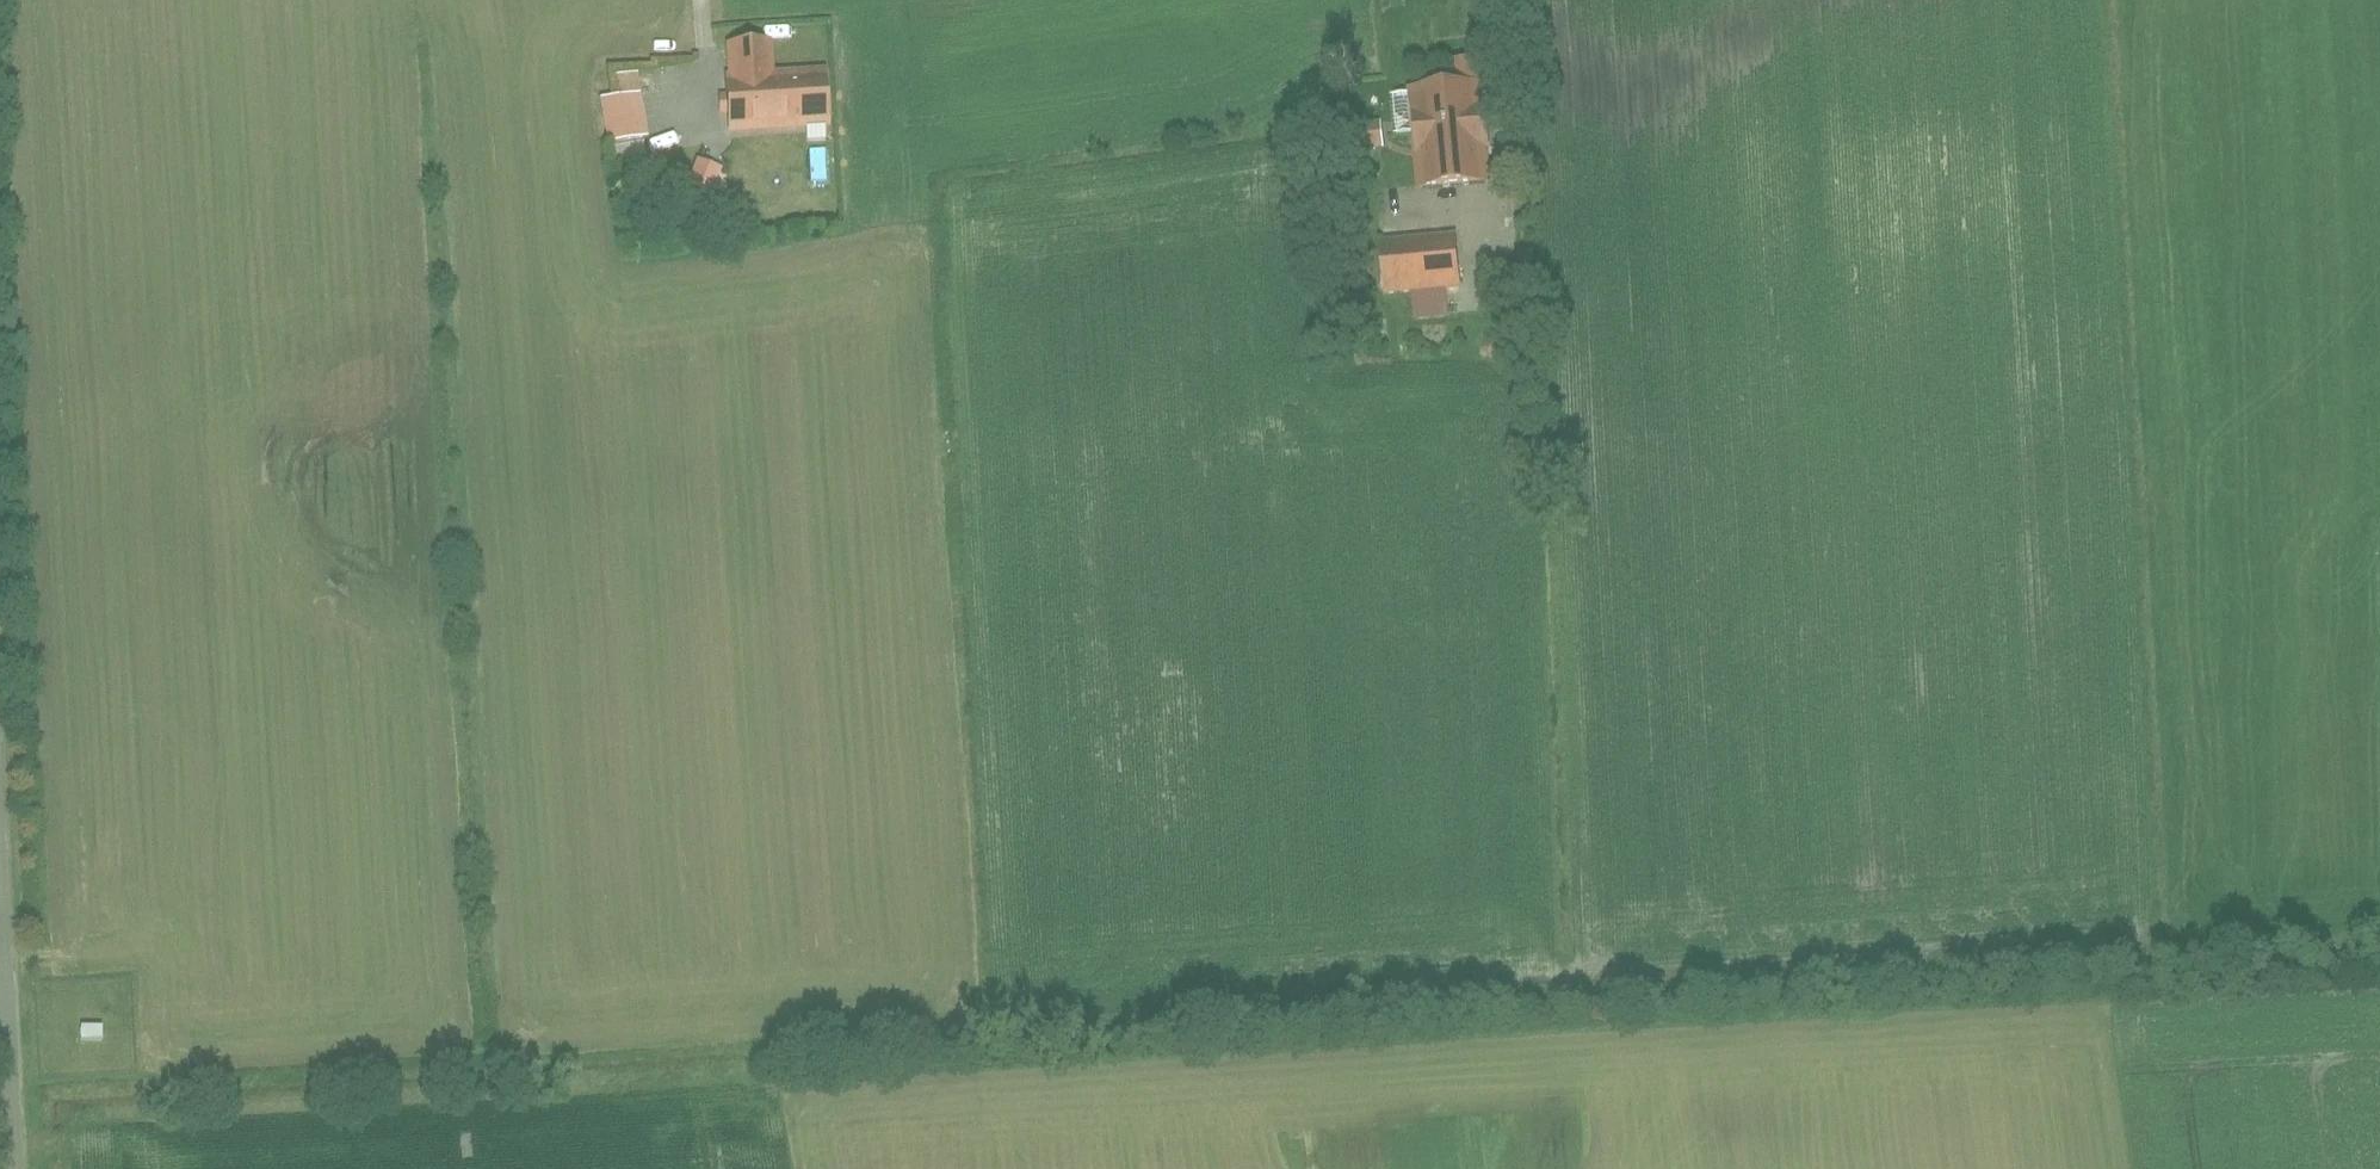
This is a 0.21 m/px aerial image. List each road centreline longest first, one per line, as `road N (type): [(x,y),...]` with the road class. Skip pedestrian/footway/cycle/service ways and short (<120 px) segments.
road 1 (residential): [(19,1168),(0,806)]
road 2 (track): [(1498,0),(1512,213),(1433,218)]

